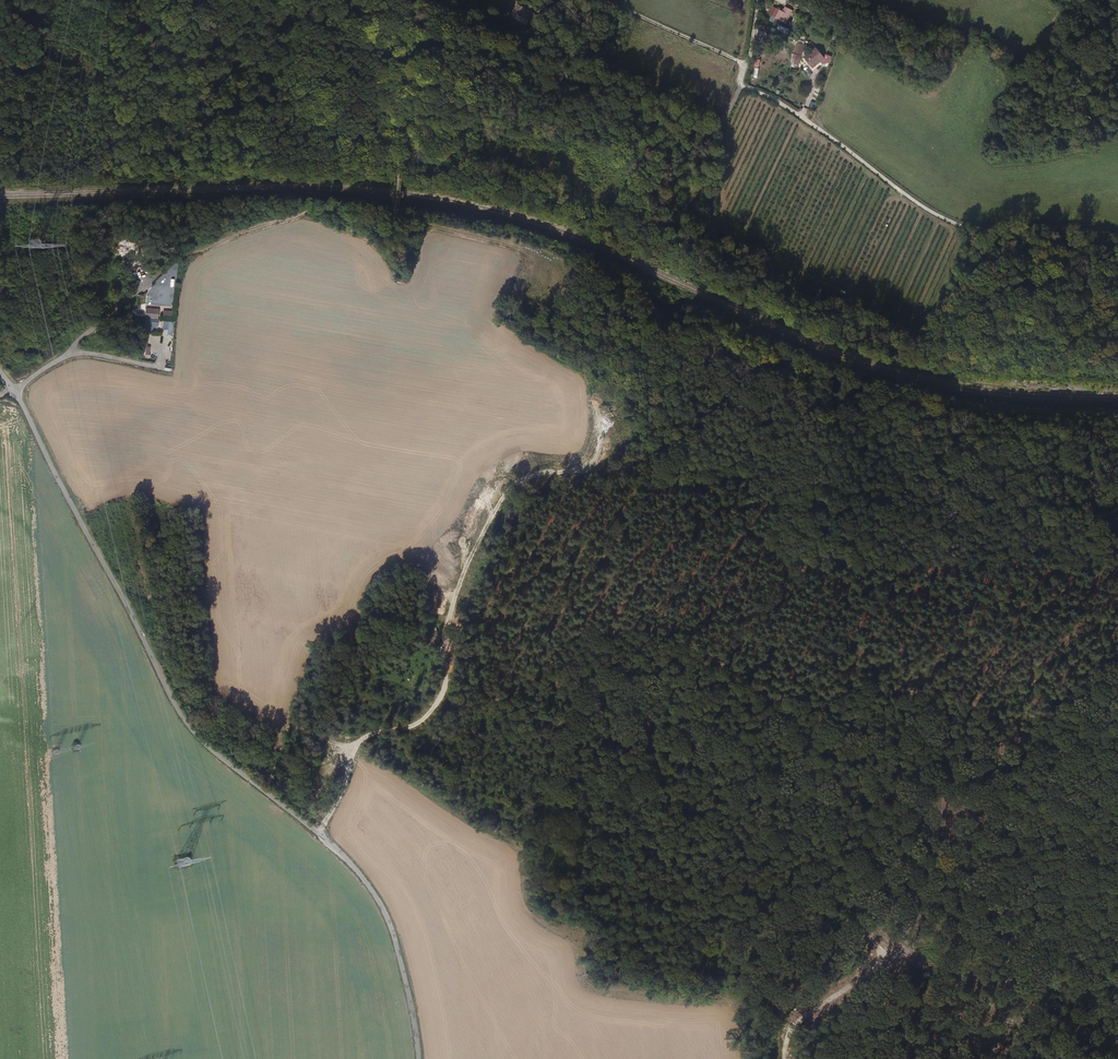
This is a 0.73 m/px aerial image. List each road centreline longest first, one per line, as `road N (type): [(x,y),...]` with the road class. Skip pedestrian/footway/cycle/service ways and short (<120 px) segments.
road 1 (unclassified): [(0,371),(186,726),(375,893),(404,963),(419,1058)]
road 2 (track): [(315,832),(363,750),(407,729),(444,692),(453,604),(509,489),(534,474),(585,465),(605,421)]
road 3 (track): [(740,84),(807,120),(942,220),(988,231),(1117,235)]
road 4 (track): [(605,0),(744,63)]

